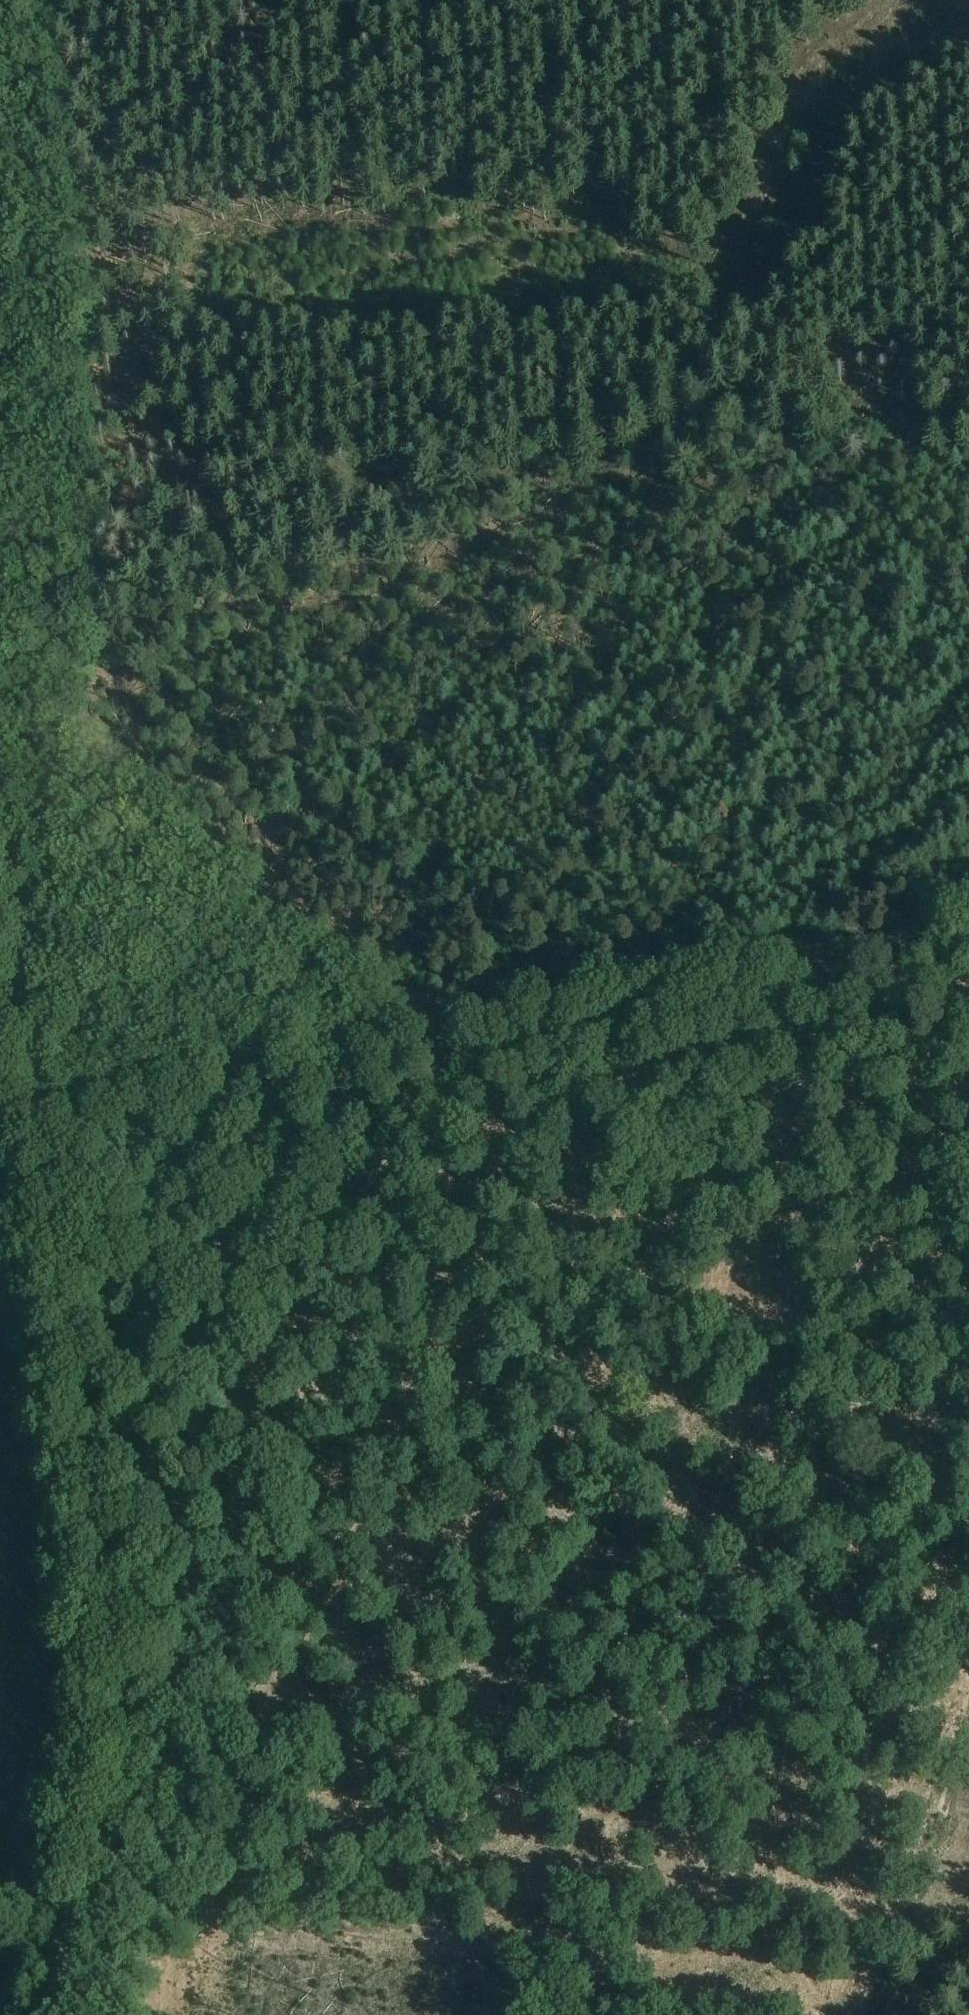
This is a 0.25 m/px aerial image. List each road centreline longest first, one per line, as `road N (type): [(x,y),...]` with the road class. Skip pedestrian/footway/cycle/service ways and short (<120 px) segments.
road 1 (track): [(0,844),(121,1687),(109,1816),(51,2014)]
road 2 (track): [(968,924),(37,1099)]
road 3 (track): [(857,2014),(968,1700)]

